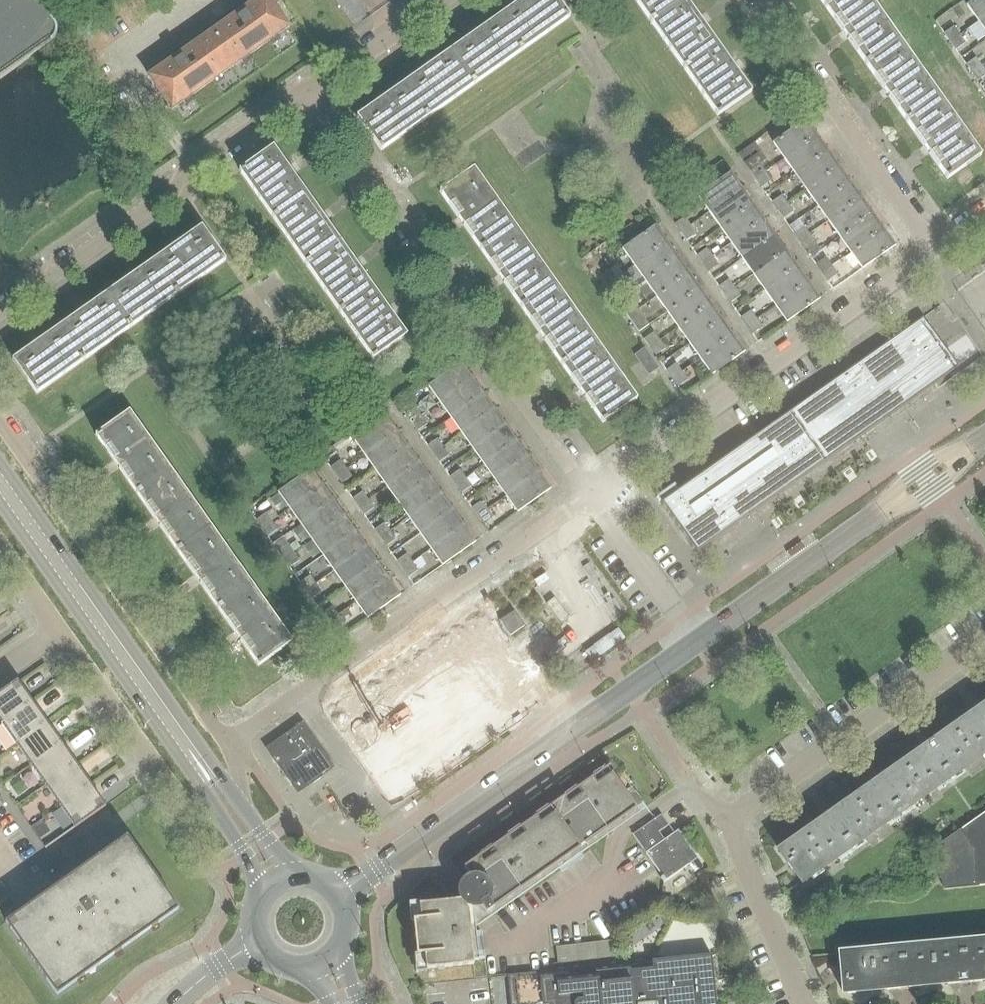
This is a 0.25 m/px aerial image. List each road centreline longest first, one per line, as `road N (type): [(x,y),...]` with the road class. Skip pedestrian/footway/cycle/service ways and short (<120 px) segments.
road 1 (residential): [(590,492),(310,86)]
road 2 (residential): [(227,743),(590,492)]
road 3 (secondary): [(337,895),(697,642)]
road 4 (residential): [(590,492),(931,249)]
road 5 (secondary): [(235,795),(0,463)]
road 6 (residential): [(227,743),(0,425)]
road 7 (secondary): [(0,502),(223,820)]
road 8 (residential): [(0,312),(310,86)]
road 9 (residential): [(726,825),(984,638)]
road 10 (residential): [(931,249),(766,0)]
road 11 (residential): [(58,630),(181,804)]
road 12 (secondary): [(697,642),(861,525)]
road 13 (residential): [(806,1003),(726,825)]
road 14 (residential): [(697,642),(590,492)]
road 15 (residential): [(310,86),(443,0)]
road 16 (secondary): [(984,437),(935,458),(861,525)]
road 17 (secondary): [(861,525),(917,501),(984,439)]

